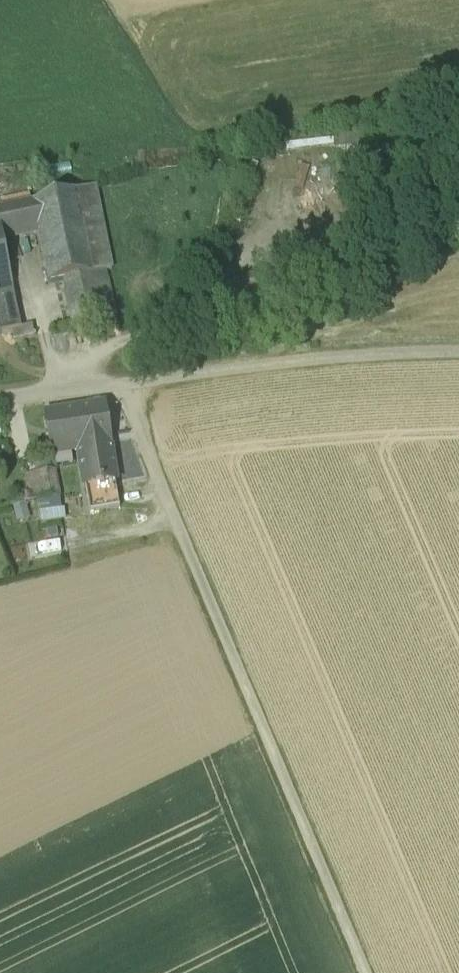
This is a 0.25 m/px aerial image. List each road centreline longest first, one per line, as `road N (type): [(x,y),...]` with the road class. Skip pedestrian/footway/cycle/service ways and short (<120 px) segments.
road 1 (track): [(116,381),(365,972)]
road 2 (unclassified): [(0,397),(326,354),(458,349)]

